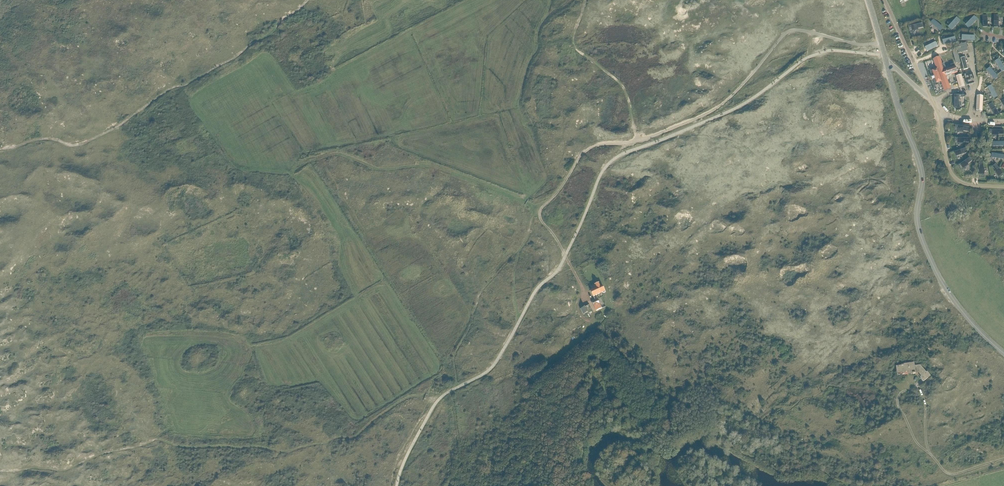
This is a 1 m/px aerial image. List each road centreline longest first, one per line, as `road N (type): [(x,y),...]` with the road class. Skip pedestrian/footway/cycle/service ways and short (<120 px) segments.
road 1 (track): [(437,395),(405,399),(357,436),(287,452),(156,439),(64,471),(0,470)]
road 2 (track): [(881,42),(790,31),(715,109),(588,150),(541,211)]
road 3 (unclassified): [(1003,353),(958,305),(925,247),(917,220),(922,173),(887,63)]
road 4 (track): [(541,211),(522,248),(476,300),(455,356),(454,386),(437,395)]
road 5 (unclassified): [(1003,186),(957,180),(933,103)]

